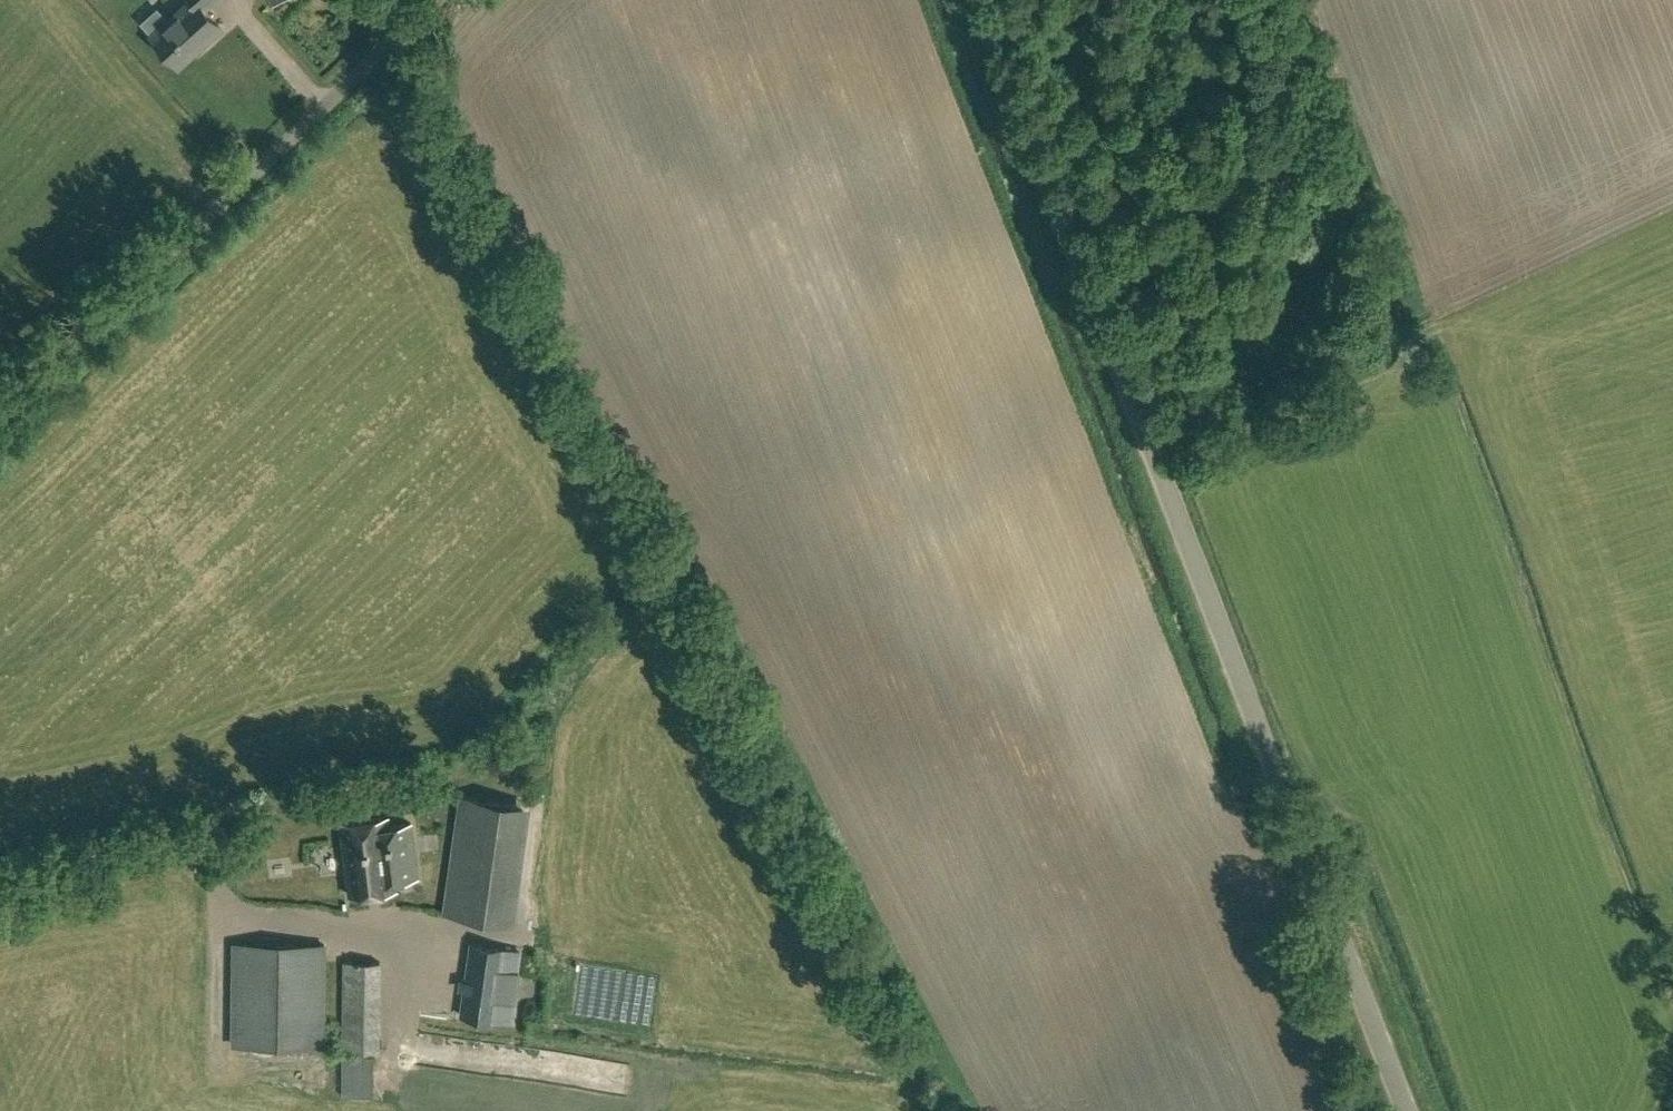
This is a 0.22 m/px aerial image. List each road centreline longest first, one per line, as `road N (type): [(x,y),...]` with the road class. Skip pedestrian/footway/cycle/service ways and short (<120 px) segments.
road 1 (unclassified): [(1408,1110),(976,0)]
road 2 (unclassified): [(0,414),(437,0)]

